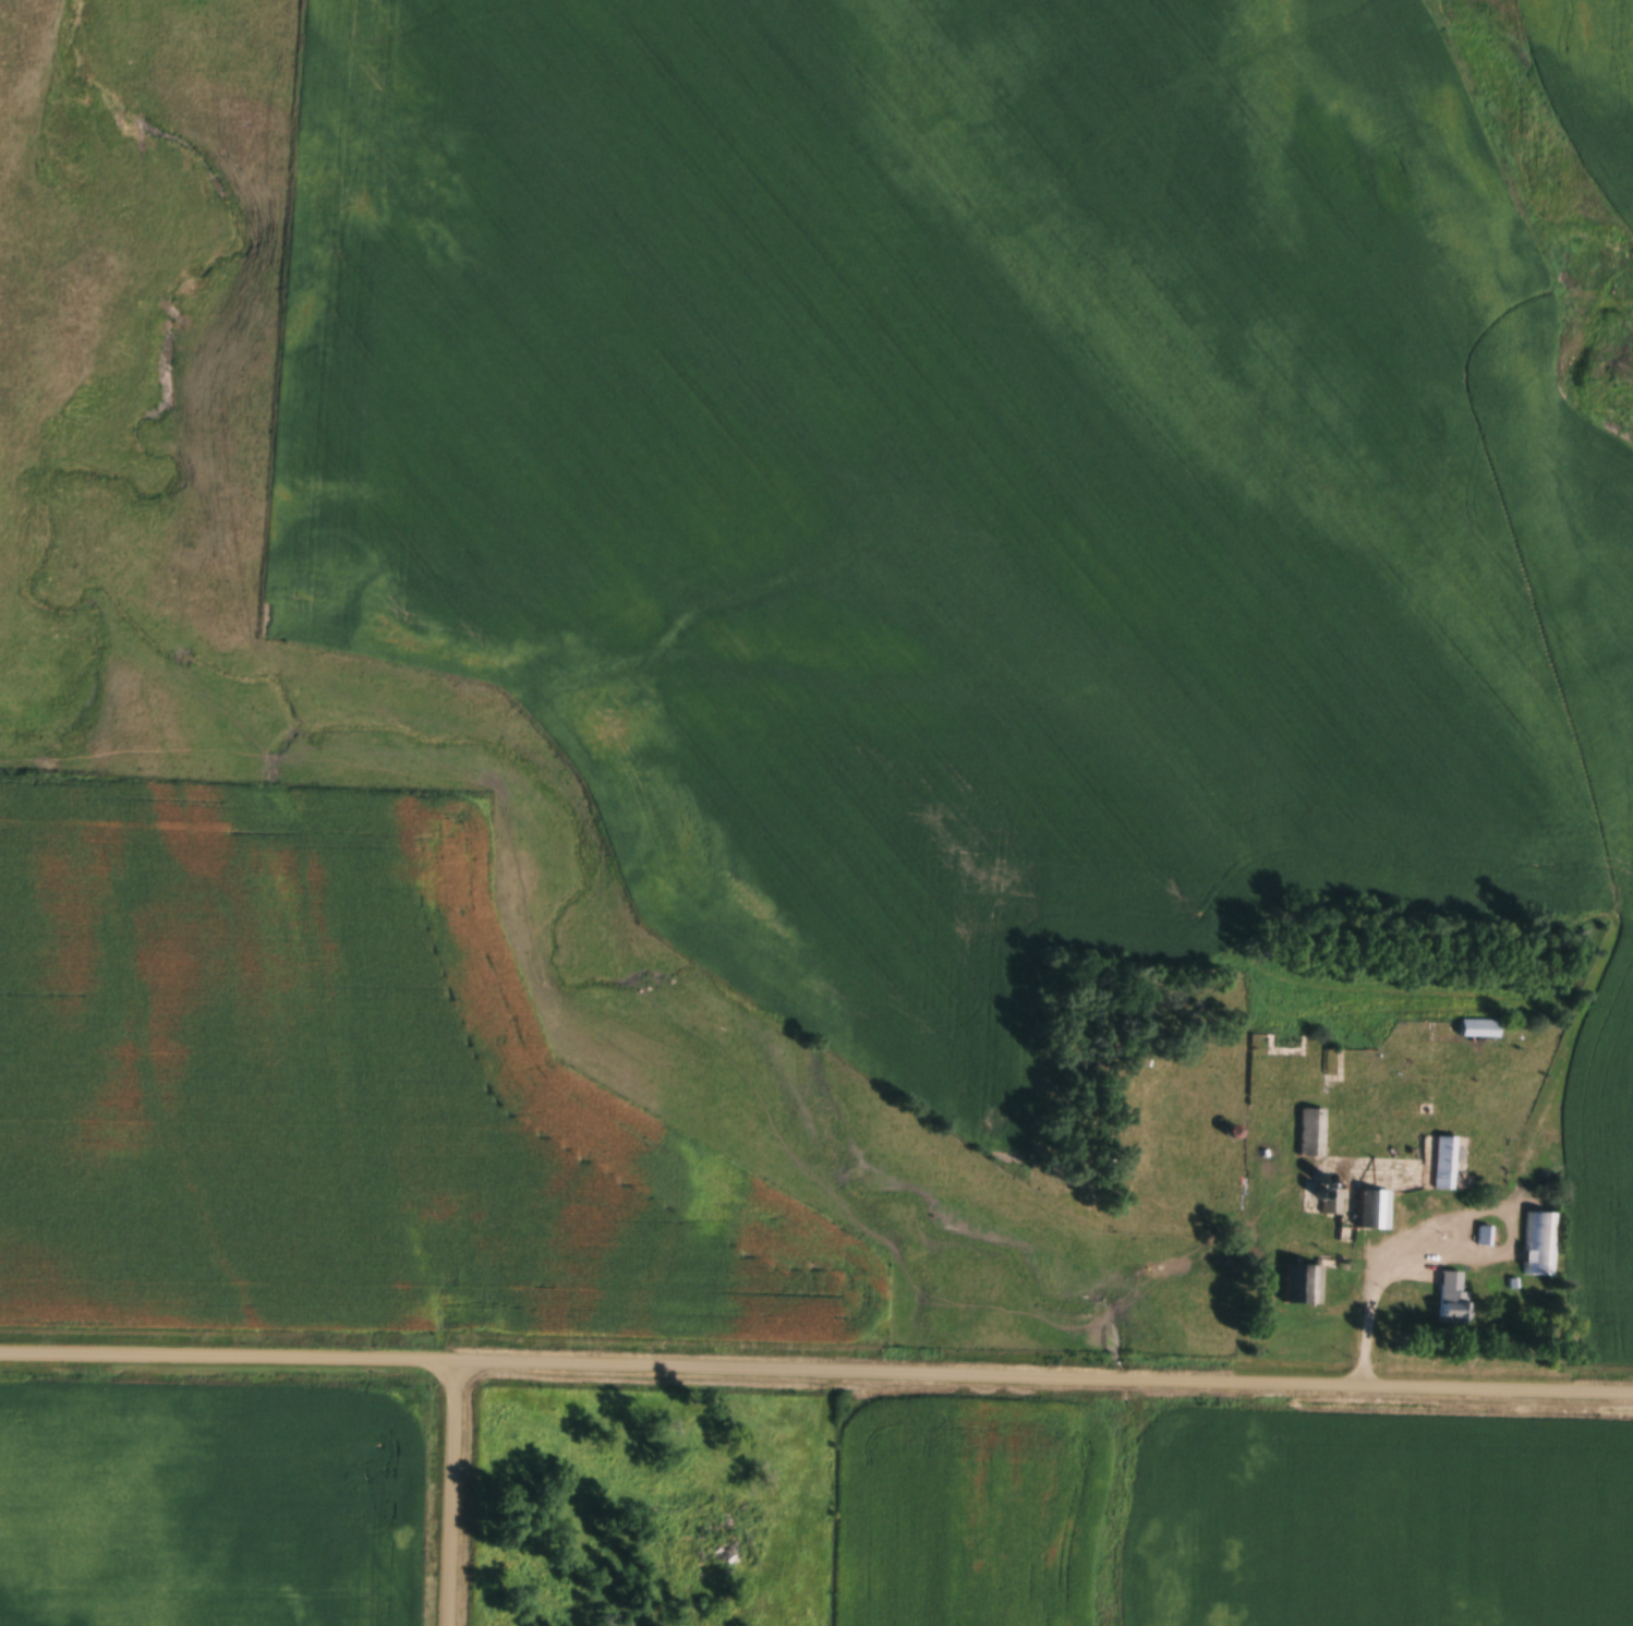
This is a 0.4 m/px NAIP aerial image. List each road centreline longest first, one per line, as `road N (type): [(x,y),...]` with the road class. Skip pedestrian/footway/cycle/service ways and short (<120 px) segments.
road 1 (residential): [(0,1358),(453,1362),(1632,1398)]
road 2 (residential): [(441,1625),(453,1362)]

